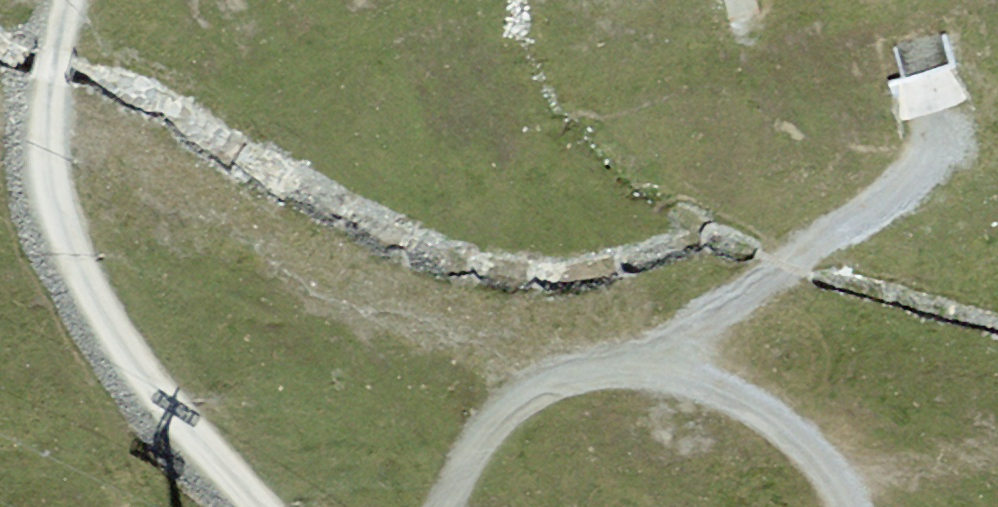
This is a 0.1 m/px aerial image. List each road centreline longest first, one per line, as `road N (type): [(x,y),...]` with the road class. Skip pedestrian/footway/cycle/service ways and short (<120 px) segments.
road 1 (track): [(74,0),(45,149),(56,258),(108,347),(247,506)]
road 2 (track): [(444,506),(474,441),(523,387),(622,364),(685,372),(737,394),(823,461),(852,506)]
road 3 (track): [(622,364),(667,344),(783,258),(890,194),(924,158)]

